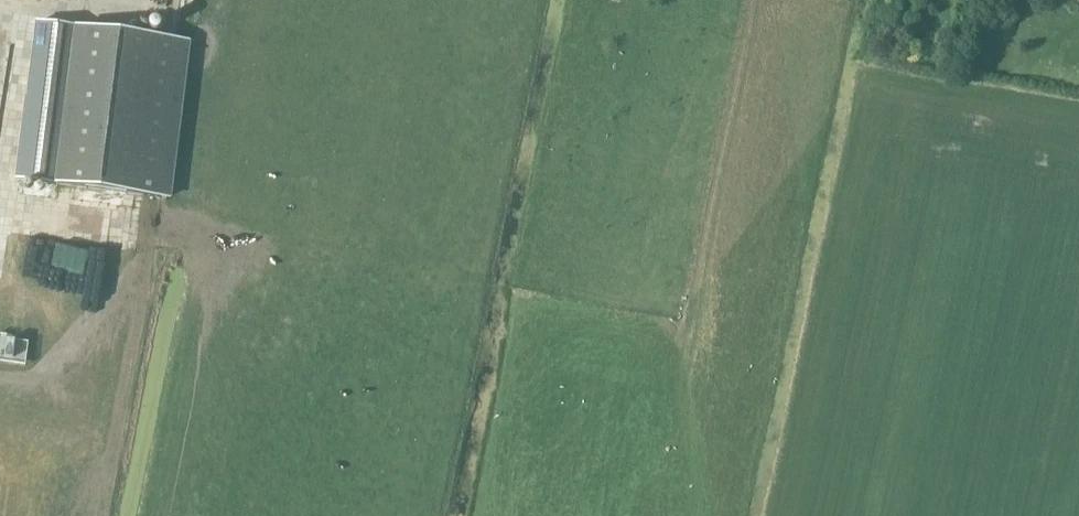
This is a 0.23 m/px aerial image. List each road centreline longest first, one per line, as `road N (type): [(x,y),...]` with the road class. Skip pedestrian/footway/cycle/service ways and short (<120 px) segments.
road 1 (track): [(0,190),(30,18),(75,0)]

